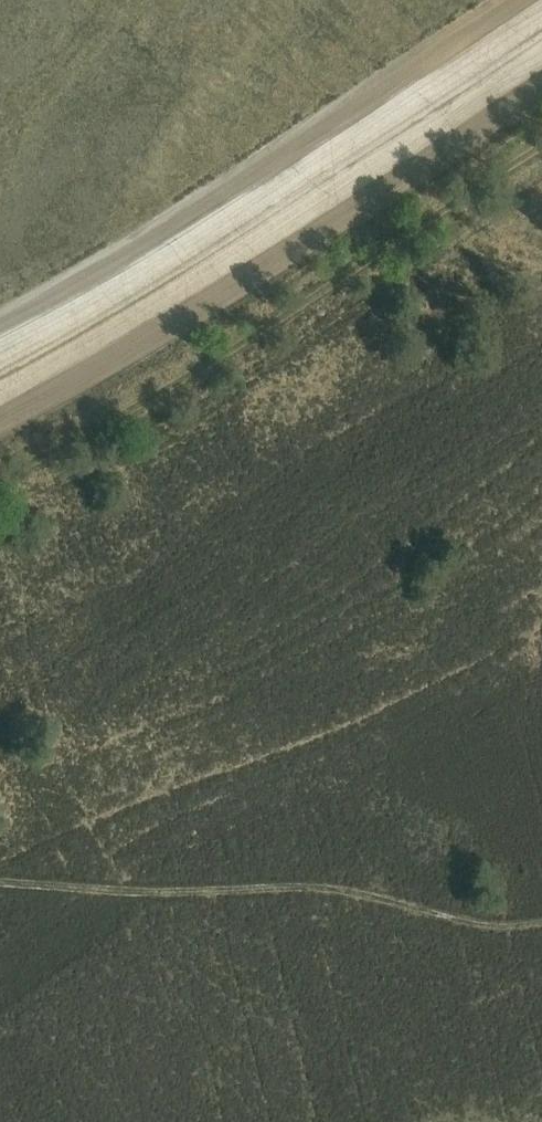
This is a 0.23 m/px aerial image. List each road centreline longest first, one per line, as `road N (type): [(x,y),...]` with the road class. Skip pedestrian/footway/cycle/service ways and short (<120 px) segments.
road 1 (track): [(0,881),(152,893),(312,888),(473,922),(541,923)]

